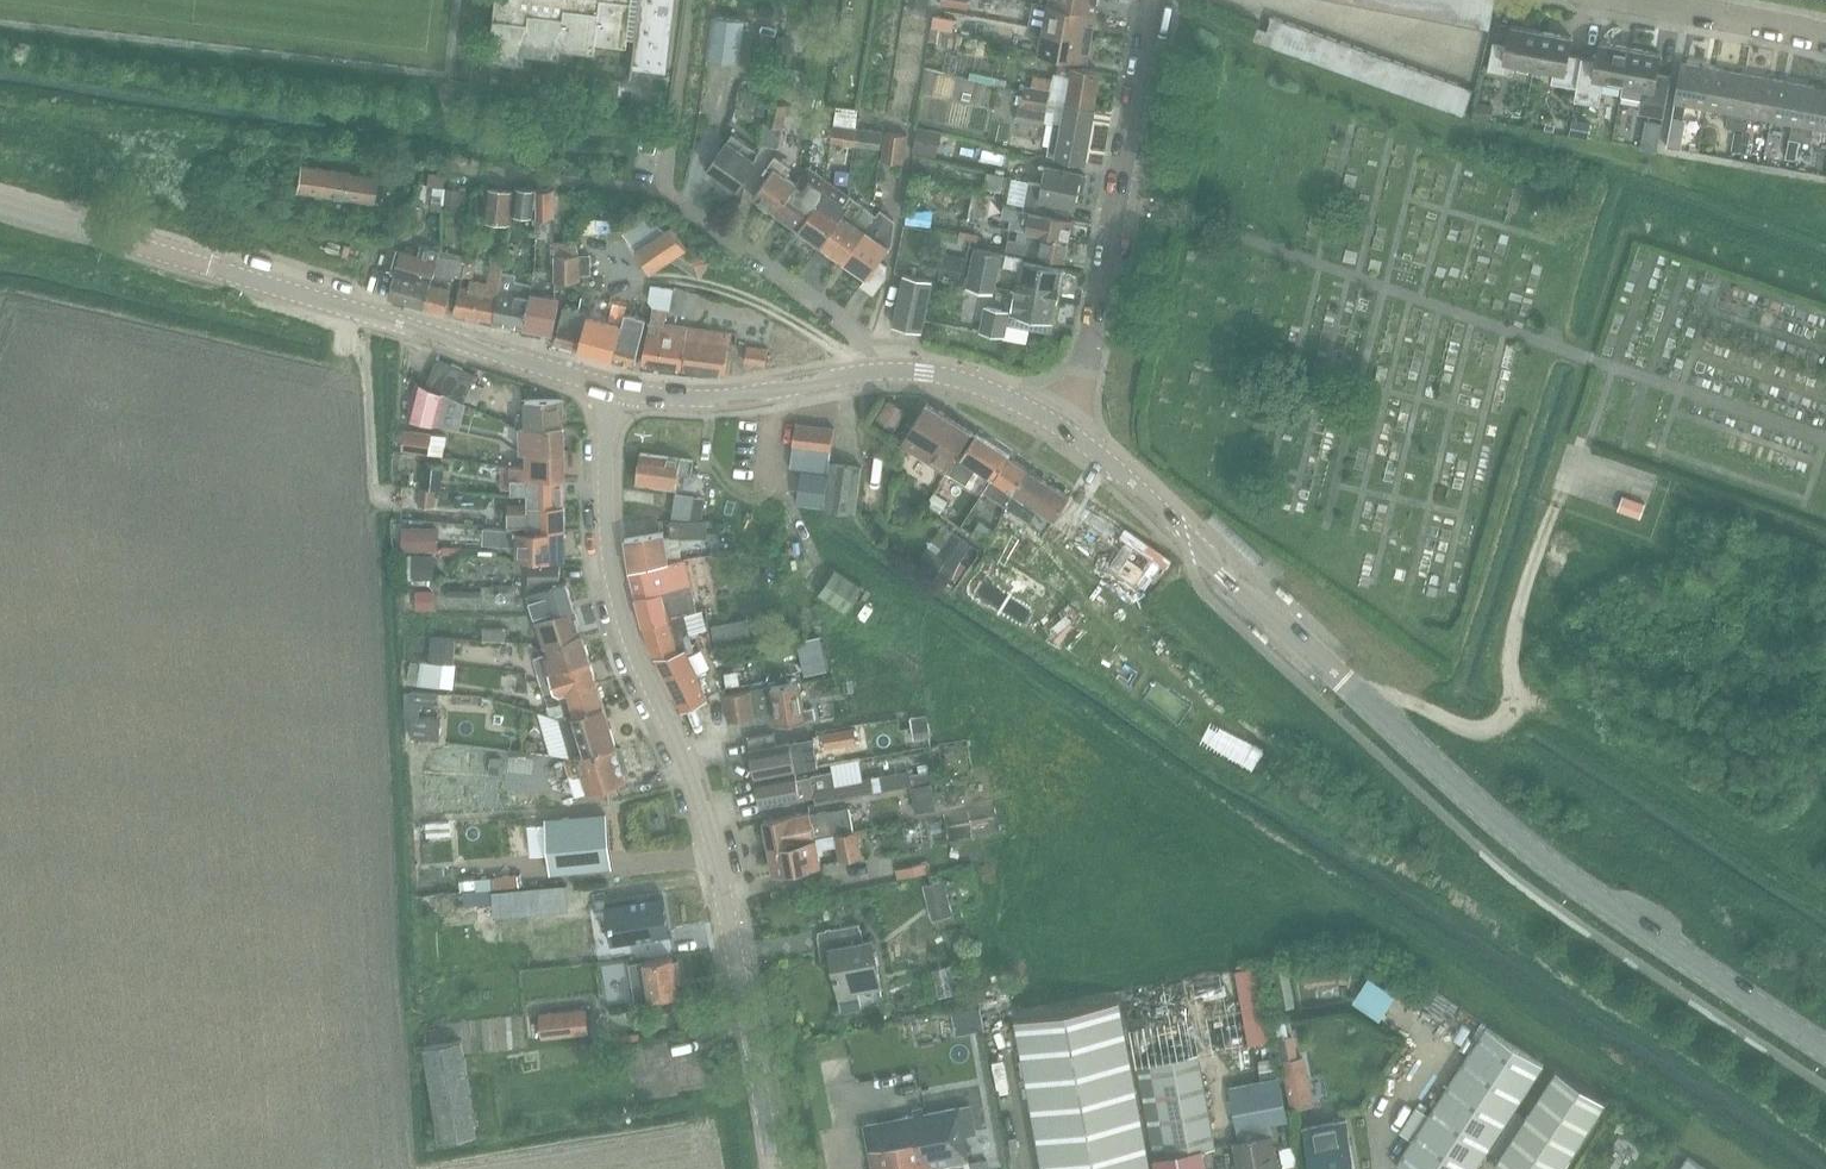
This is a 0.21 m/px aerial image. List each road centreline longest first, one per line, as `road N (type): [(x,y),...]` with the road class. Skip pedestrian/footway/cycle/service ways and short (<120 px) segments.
road 1 (secondary): [(1825,1052),(1567,885),(1223,576),(1131,480),(1068,432)]
road 2 (secondary): [(776,1168),(698,786),(628,631),(610,564),(606,488),(614,386)]
road 3 (secondary): [(614,386),(0,207)]
road 4 (tertiary): [(1068,432),(1087,370),(1157,0)]
road 5 (secondary): [(887,371),(728,398),(614,386)]
road 6 (residential): [(685,204),(858,334),(887,371)]
road 7 (secondary): [(1068,432),(968,382),(887,371)]
road 8 (residential): [(1825,39),(1640,0)]

